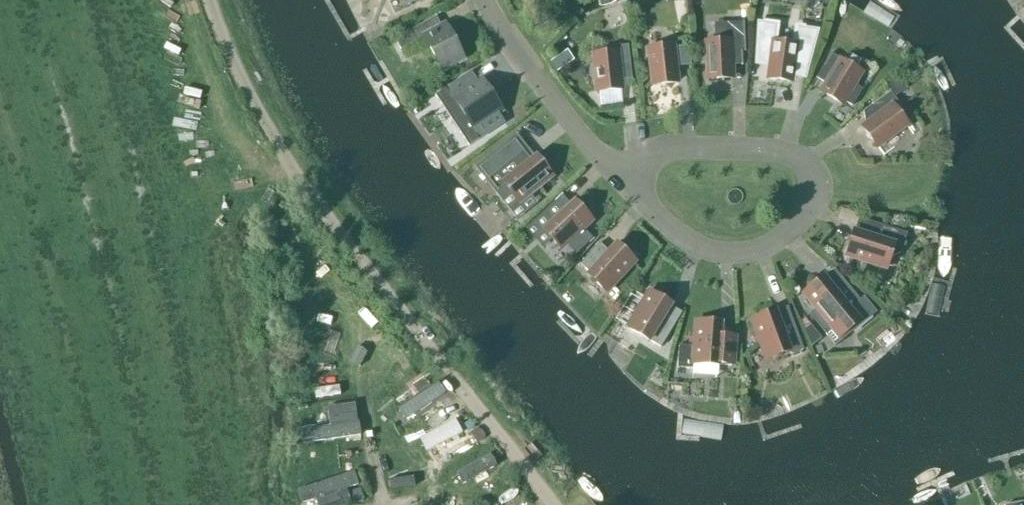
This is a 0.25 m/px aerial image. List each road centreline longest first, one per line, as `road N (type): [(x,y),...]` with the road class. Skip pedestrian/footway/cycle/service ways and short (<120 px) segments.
road 1 (residential): [(553,504),(298,177),(241,77),(210,0)]
road 2 (residential): [(626,183),(657,154),(697,149),(781,153),(811,178),(800,218),(747,252),(695,245),(658,216)]
road 3 (residential): [(626,183),(534,75),(484,0)]

